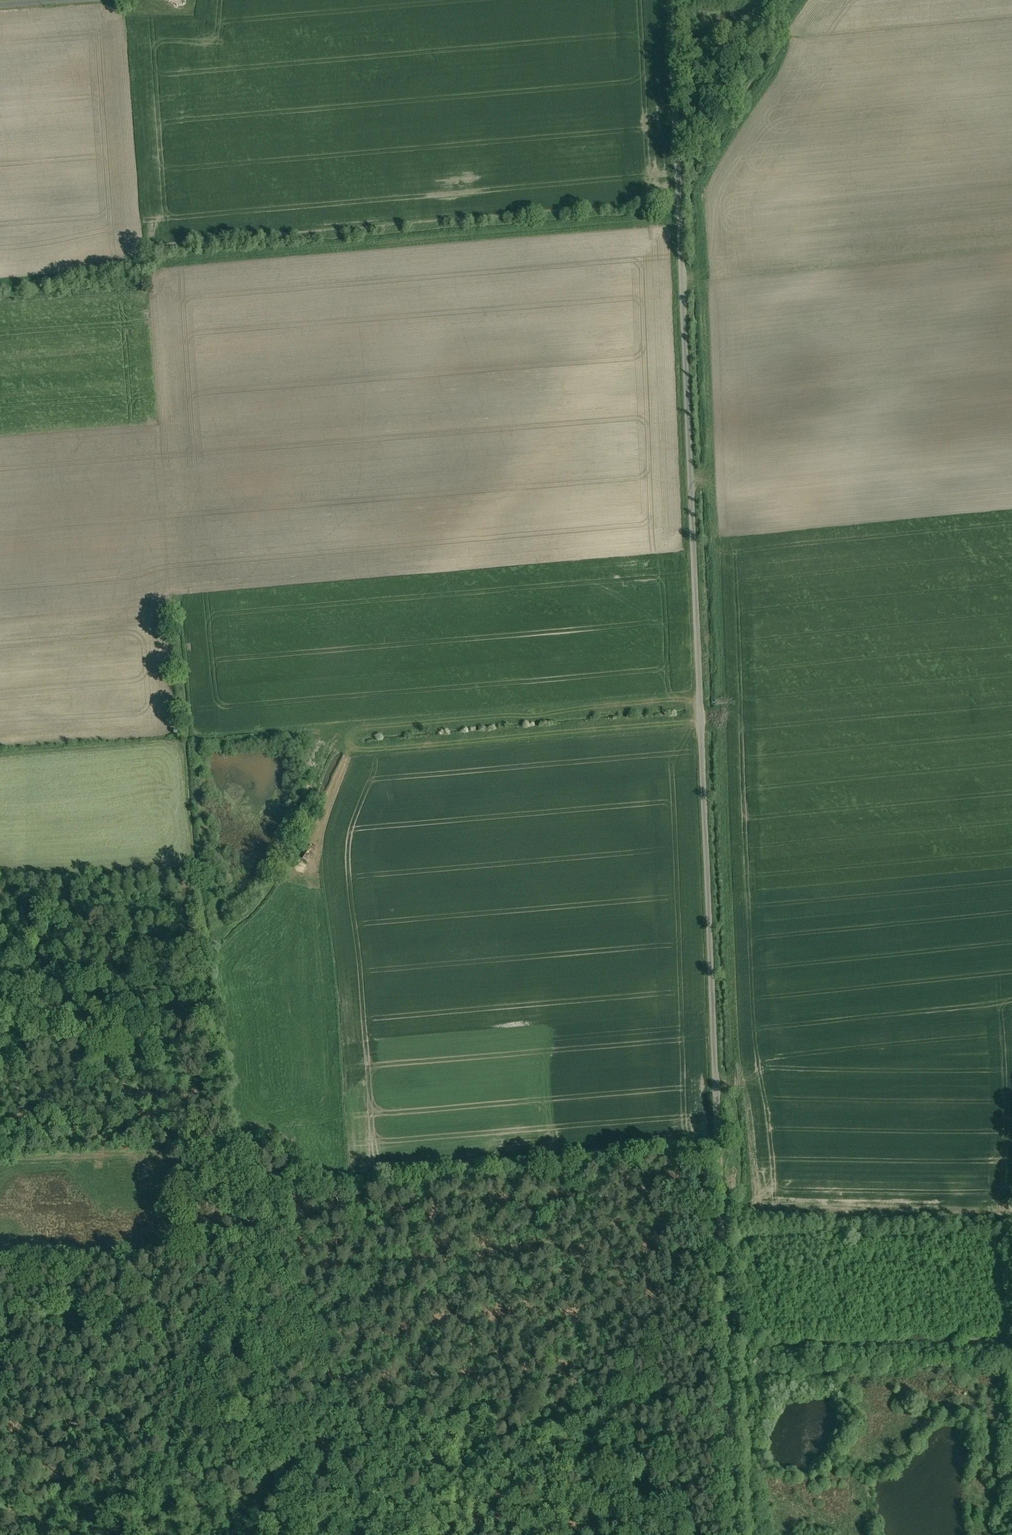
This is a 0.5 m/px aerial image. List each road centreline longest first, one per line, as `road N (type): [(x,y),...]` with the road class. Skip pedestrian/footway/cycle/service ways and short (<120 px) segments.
road 1 (unclassified): [(673,0),(739,1534)]

